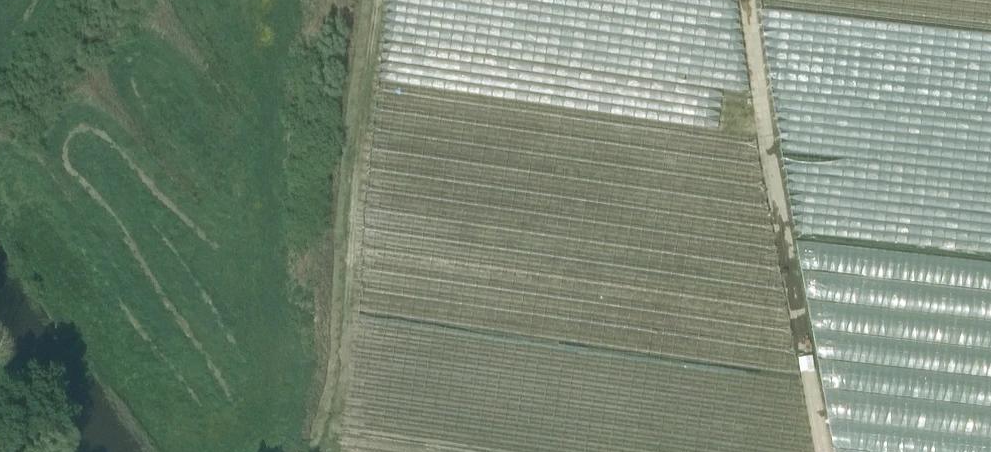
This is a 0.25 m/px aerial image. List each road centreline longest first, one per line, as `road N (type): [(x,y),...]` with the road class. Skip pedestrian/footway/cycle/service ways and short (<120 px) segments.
road 1 (track): [(825,451),(751,0)]

